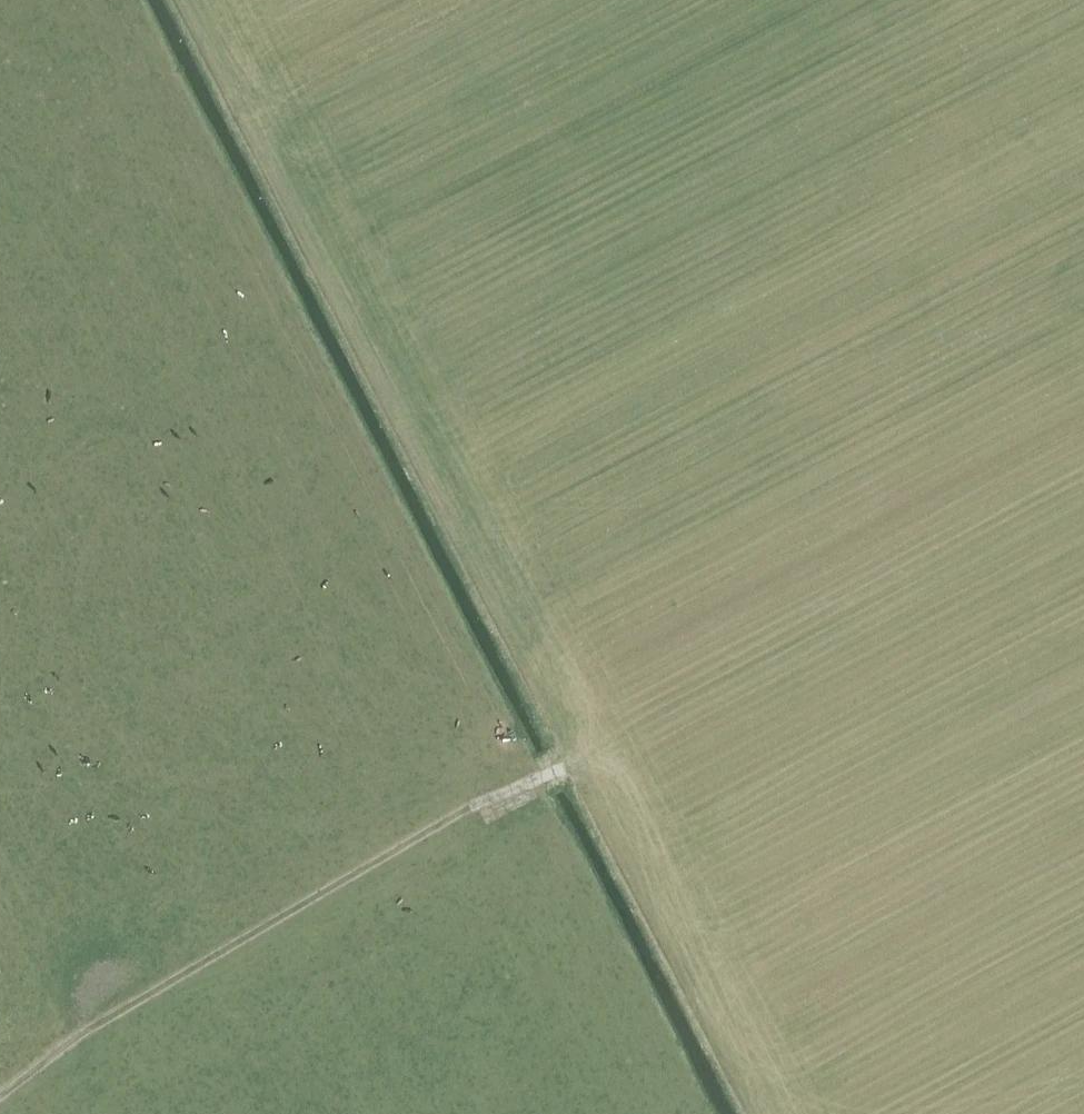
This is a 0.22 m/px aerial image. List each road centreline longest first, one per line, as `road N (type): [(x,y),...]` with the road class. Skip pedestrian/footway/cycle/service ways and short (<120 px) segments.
road 1 (track): [(0,1098),(87,1031),(470,806),(565,766)]

